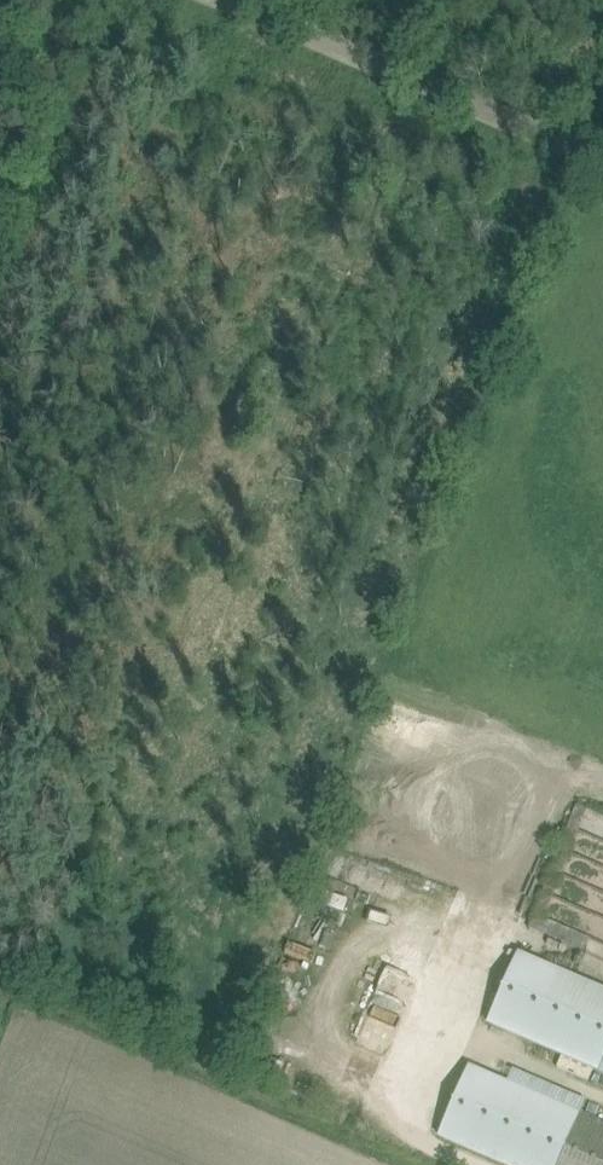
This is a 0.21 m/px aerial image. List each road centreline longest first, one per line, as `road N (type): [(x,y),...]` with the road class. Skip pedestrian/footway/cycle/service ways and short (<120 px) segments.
road 1 (unclassified): [(602,147),(269,0)]

